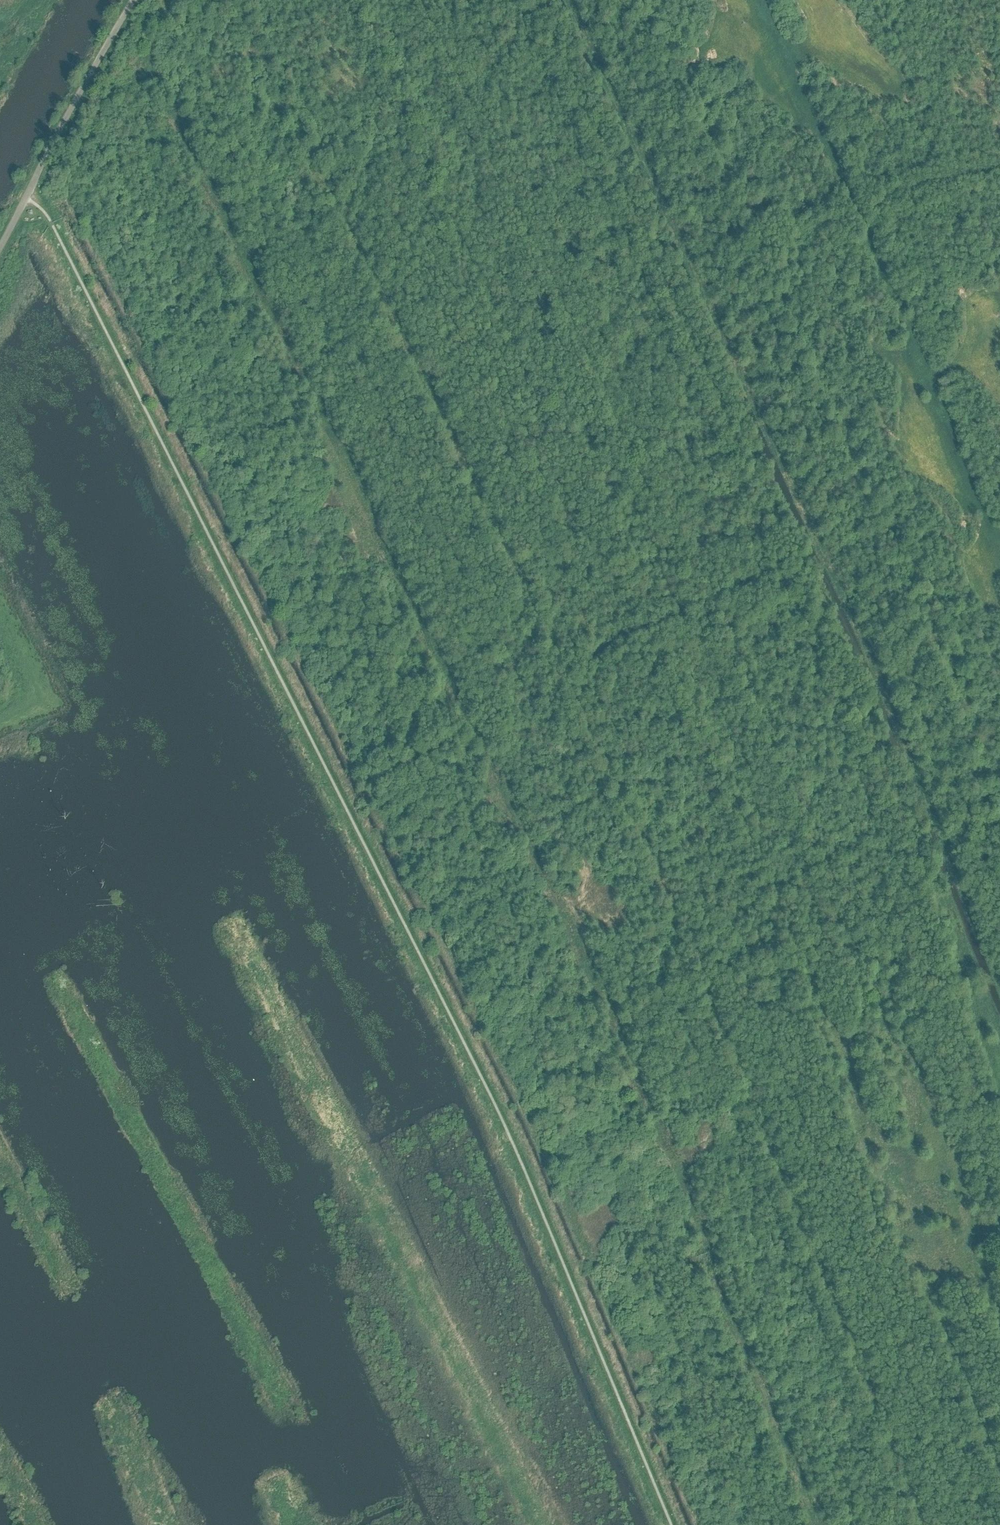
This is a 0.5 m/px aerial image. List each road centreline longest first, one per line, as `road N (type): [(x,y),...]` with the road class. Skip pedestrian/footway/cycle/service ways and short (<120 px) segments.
road 1 (unclassified): [(0,247),(136,0)]

